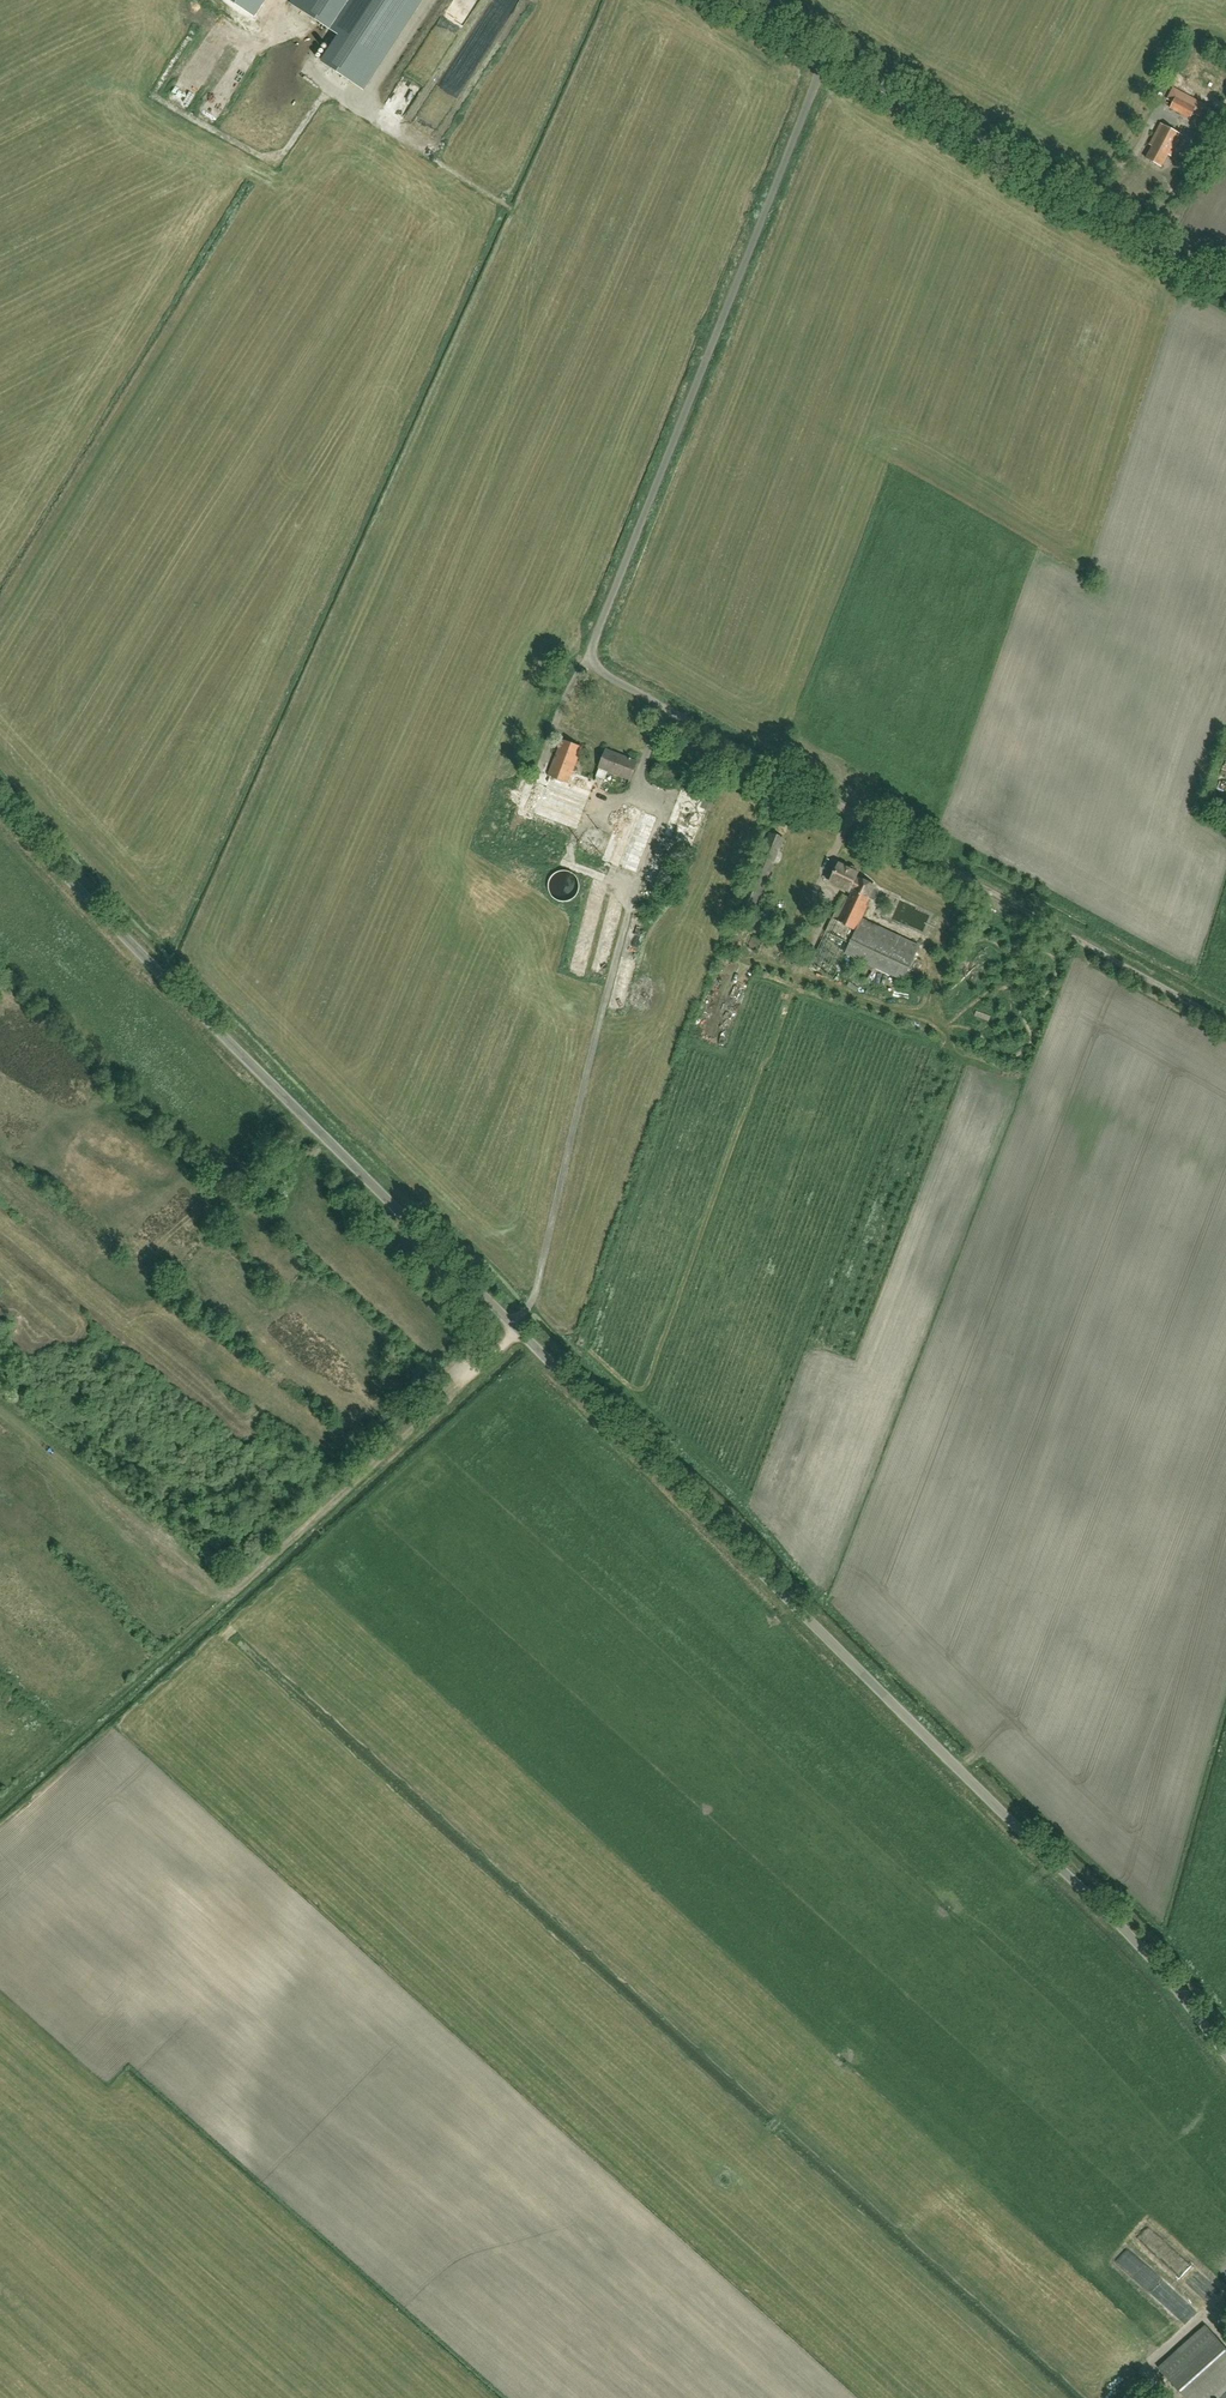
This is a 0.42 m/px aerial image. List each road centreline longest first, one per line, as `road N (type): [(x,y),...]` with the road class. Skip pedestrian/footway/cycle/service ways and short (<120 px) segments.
road 1 (unclassified): [(1225,2055),(1131,1937),(128,943),(0,805)]
road 2 (unclassified): [(1225,1026),(594,666),(592,631),(829,54)]
road 3 (track): [(518,1330),(0,1803)]
road 4 (unclassified): [(1225,289),(829,54)]

